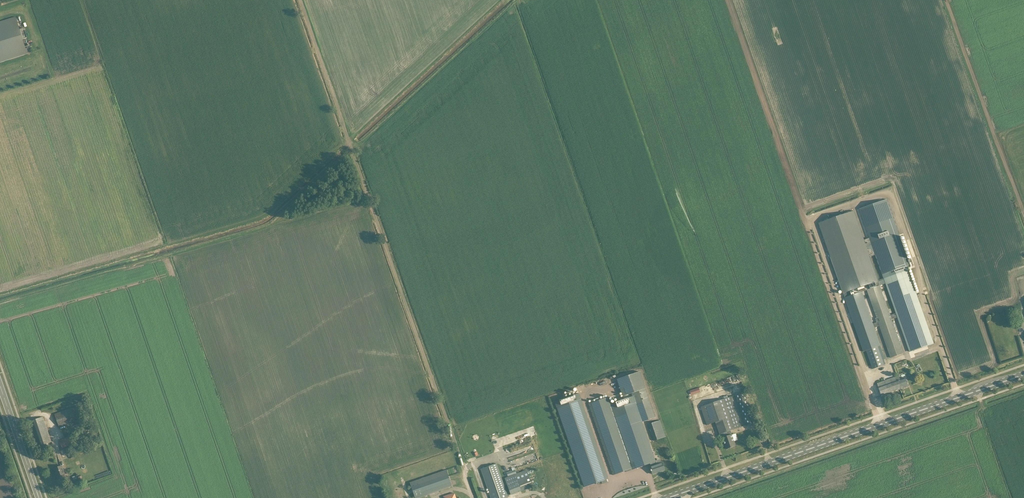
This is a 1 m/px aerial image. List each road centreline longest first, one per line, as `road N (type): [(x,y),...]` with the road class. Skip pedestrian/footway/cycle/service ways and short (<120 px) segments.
road 1 (track): [(462,468),(300,0)]
road 2 (track): [(862,374),(729,0)]
road 3 (primary): [(675,497),(1023,374)]
road 4 (track): [(949,0),(1023,213)]

